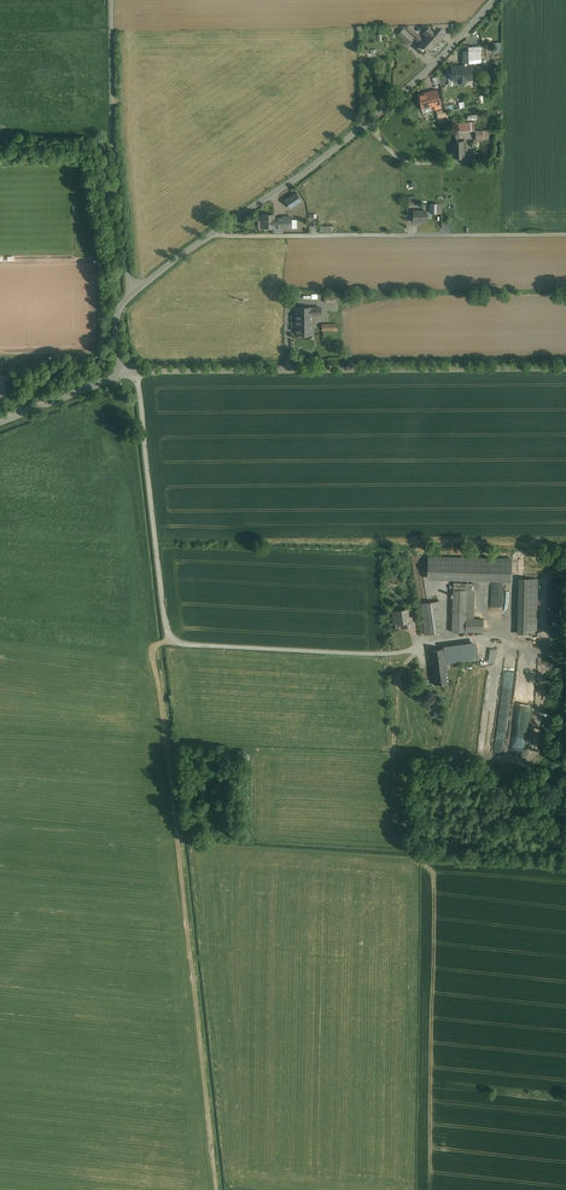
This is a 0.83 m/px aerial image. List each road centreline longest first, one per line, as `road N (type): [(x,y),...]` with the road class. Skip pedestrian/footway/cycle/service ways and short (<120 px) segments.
road 1 (track): [(217,1189),(150,658),(153,647),(172,640)]
road 2 (unclassified): [(432,644),(386,654),(172,640),(137,372)]
road 3 (unclassified): [(134,293),(338,145),(437,61),(495,0)]
road 4 (unclassified): [(137,372),(565,369)]
road 5 (unclassified): [(111,0),(112,135),(134,293)]

